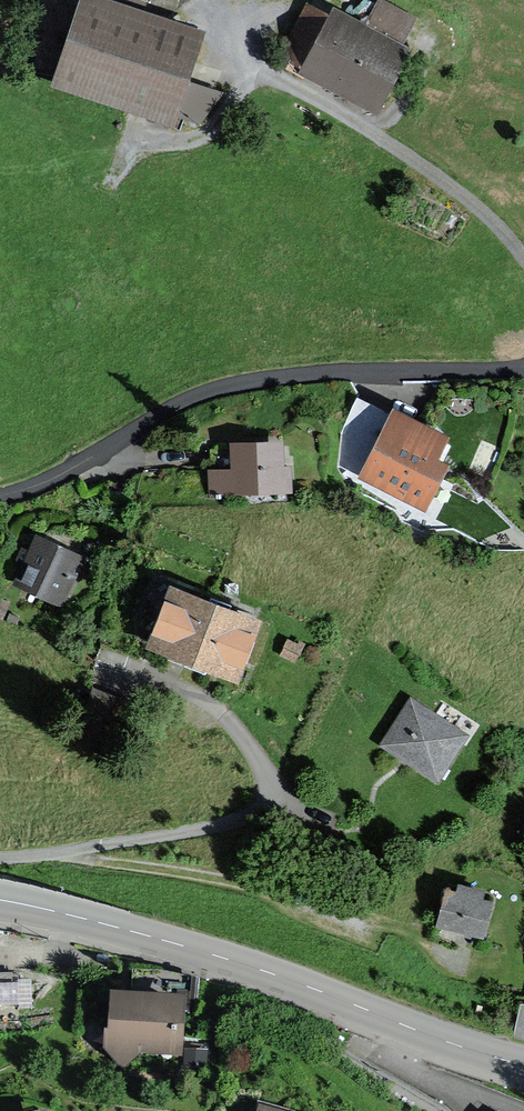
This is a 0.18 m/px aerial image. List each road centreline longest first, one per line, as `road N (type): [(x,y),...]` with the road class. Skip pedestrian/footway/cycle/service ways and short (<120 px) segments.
road 1 (unclassified): [(0,495),(52,479),(211,390),(346,370),(523,368)]
road 2 (tertiary): [(0,902),(169,942),(523,1064)]

